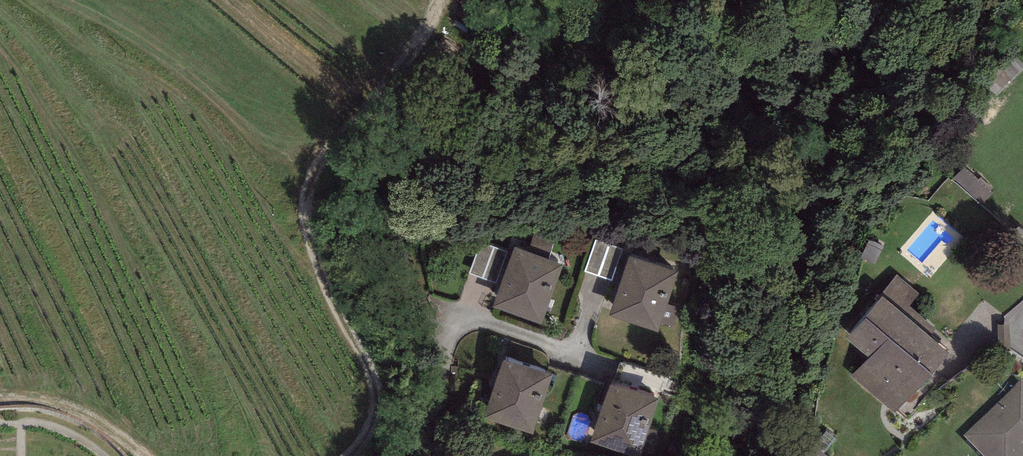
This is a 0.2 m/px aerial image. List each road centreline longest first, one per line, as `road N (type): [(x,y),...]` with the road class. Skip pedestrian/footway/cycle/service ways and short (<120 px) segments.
road 1 (track): [(349,455),(372,412),(379,363),(320,240),(385,87),(443,11),(442,0)]
road 2 (track): [(0,401),(48,404),(140,455)]

